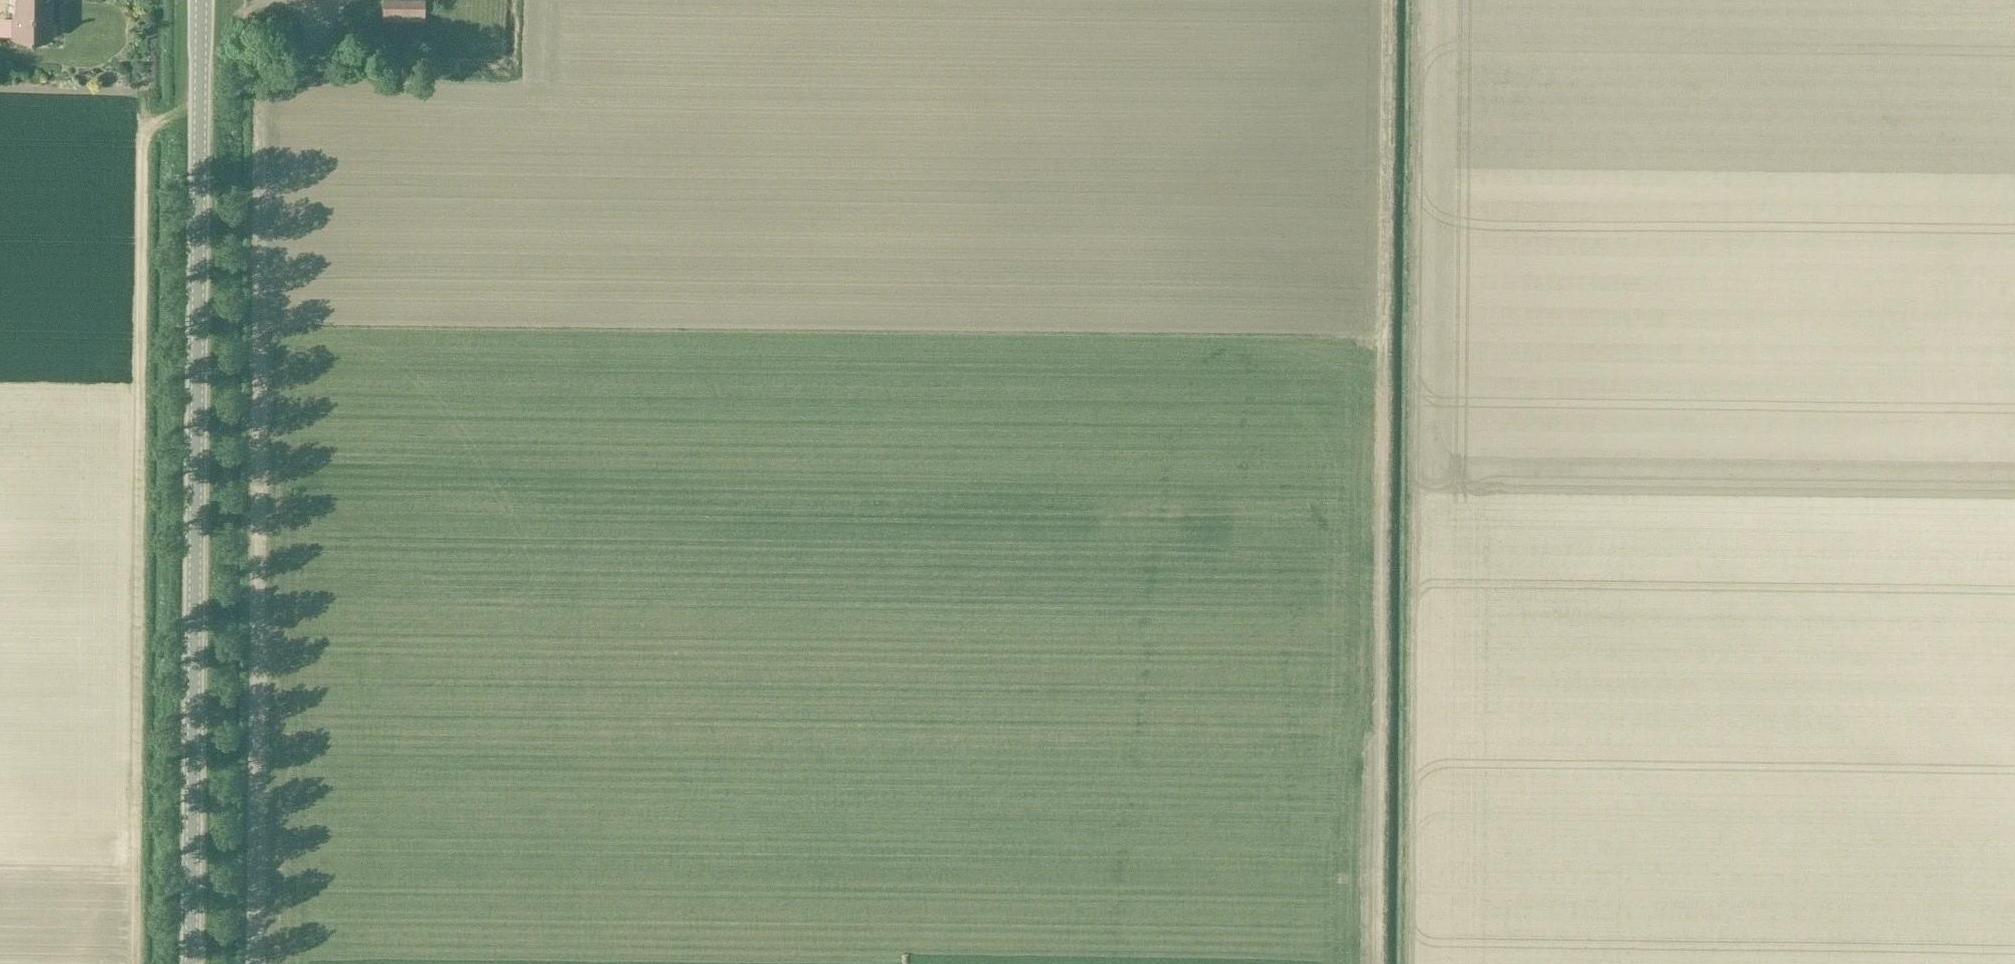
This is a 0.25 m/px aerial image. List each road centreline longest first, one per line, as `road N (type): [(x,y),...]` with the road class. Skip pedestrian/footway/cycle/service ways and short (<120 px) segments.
road 1 (unclassified): [(201,0),(191,963)]

